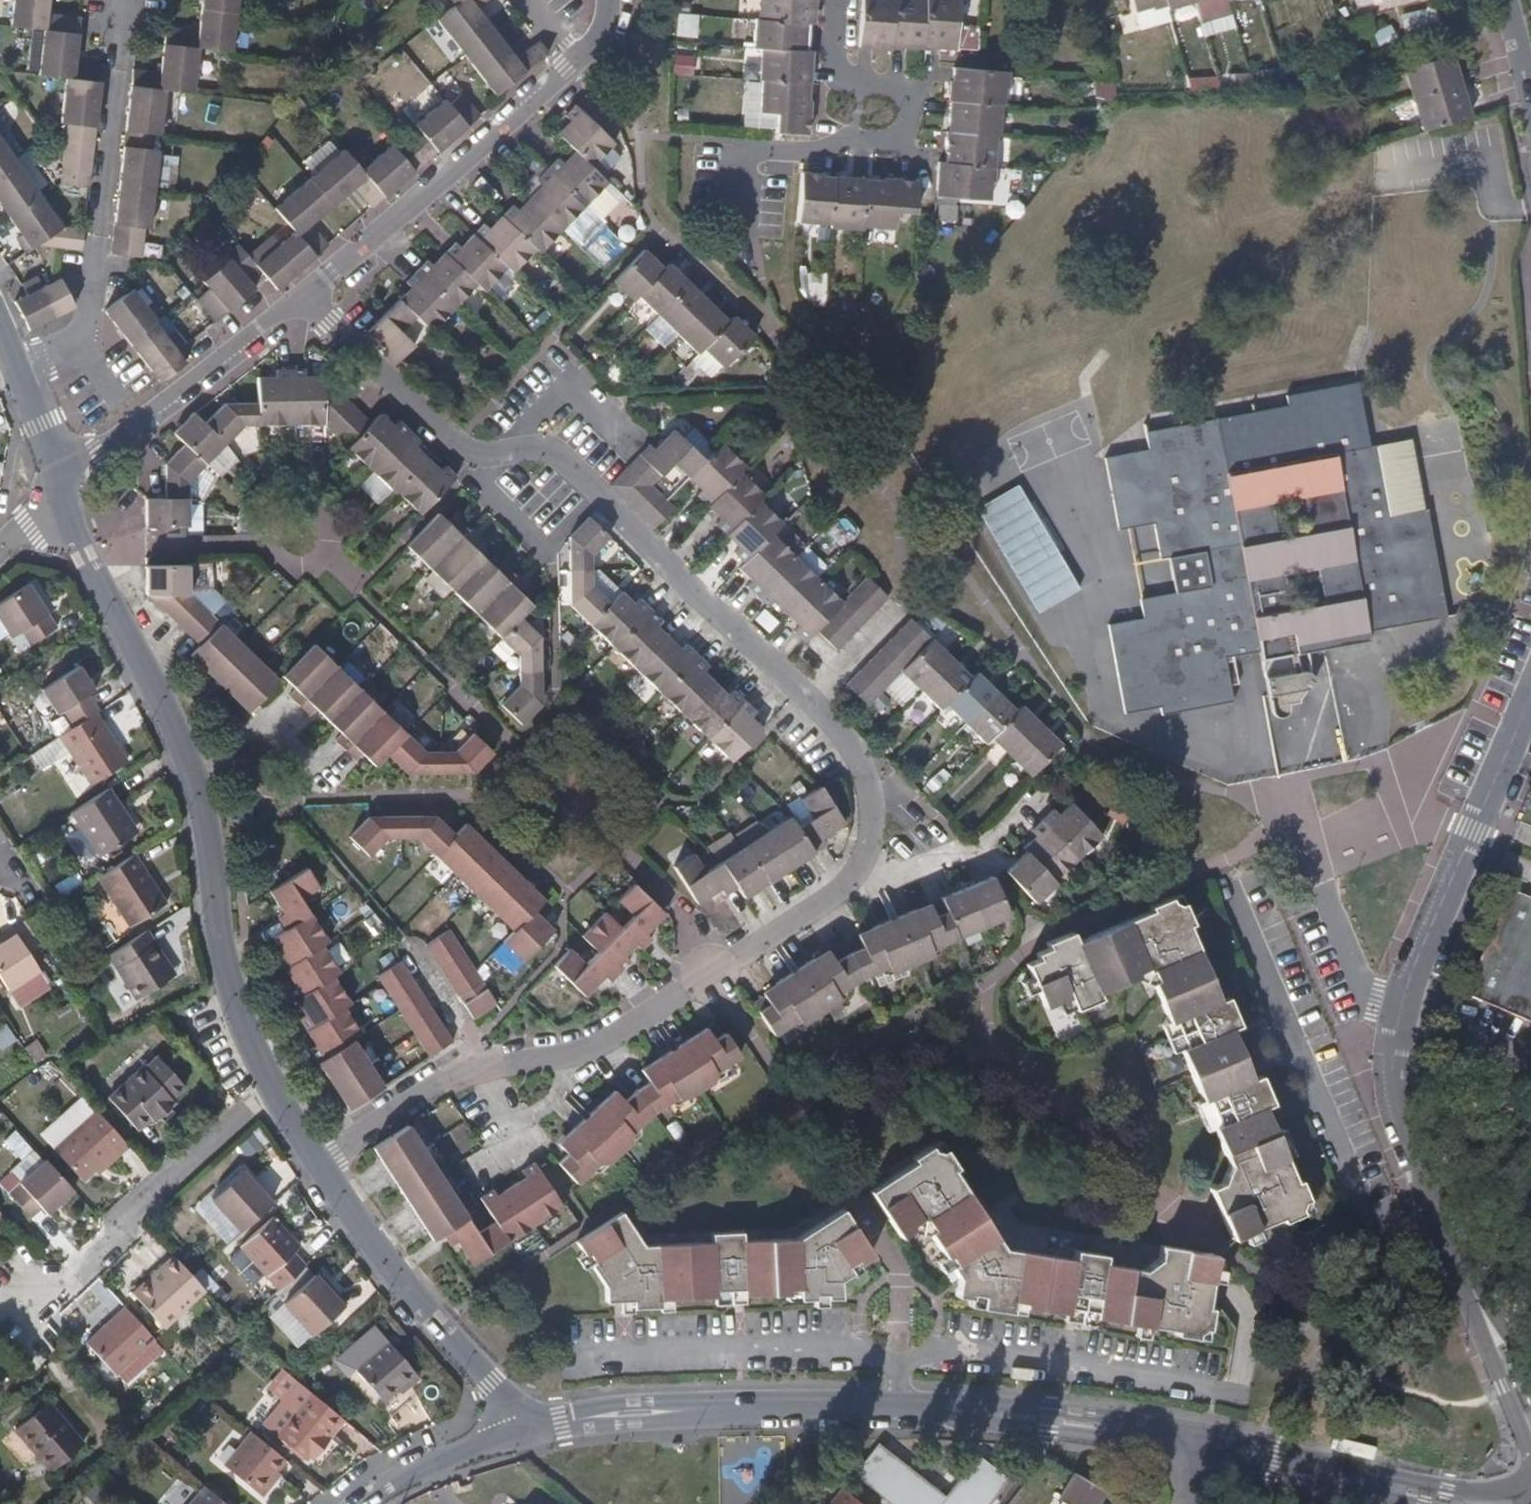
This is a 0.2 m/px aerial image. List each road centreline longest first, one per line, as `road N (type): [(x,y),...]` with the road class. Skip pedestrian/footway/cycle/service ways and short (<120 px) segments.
road 1 (residential): [(475,453),(546,450),(856,755),(872,816),(857,876),(720,979),(580,1048),(458,1075),(318,1164)]
road 2 (unclassified): [(1220,1443),(1051,1417),(899,1408),(650,1410),(513,1430)]
road 3 (residential): [(1530,704),(1402,990),(1391,1067),(1405,1135)]
road 4 (residential): [(837,0),(833,69),(906,82),(899,134),(821,151),(746,143),(744,213)]
road 5 (residential): [(17,368),(77,338),(94,307),(125,0)]
road 6 (residential): [(580,69),(309,297)]
road 7 (residential): [(186,749),(234,1001),(273,1090)]
road 8 (residential): [(273,1090),(26,1320)]
road 9 (residential): [(1405,1135),(1530,1448)]
road 10 (residential): [(318,1164),(489,1381),(513,1430)]
road 11 (residential): [(309,297),(64,492)]
road 12 (unclassified): [(1510,1503),(1425,1494),(1220,1443)]
road 13 (residential): [(64,492),(85,555),(186,749)]
road 14 (residential): [(309,297),(453,444),(475,453)]
road 15 (residential): [(513,1430),(388,1483),(360,1503)]
road 16 (residential): [(186,749),(259,721),(309,771)]
road 17 (residential): [(17,368),(64,492)]
road 18 (residential): [(1405,1135),(1530,1093)]
road 19 (residential): [(547,549),(473,477),(475,453)]

